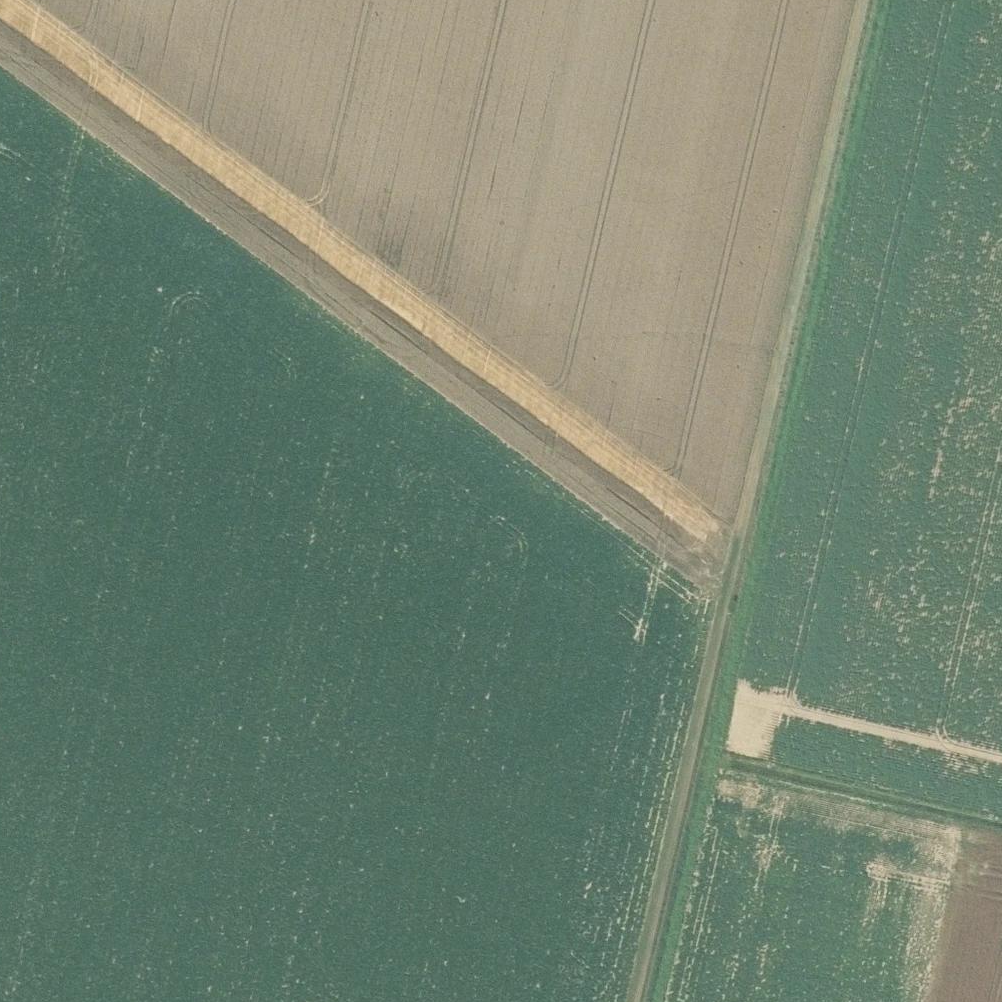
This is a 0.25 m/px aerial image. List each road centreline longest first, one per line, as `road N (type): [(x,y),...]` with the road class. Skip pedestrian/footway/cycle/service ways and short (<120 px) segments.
road 1 (track): [(656,1001),(886,0)]
road 2 (track): [(631,1001),(724,601)]

